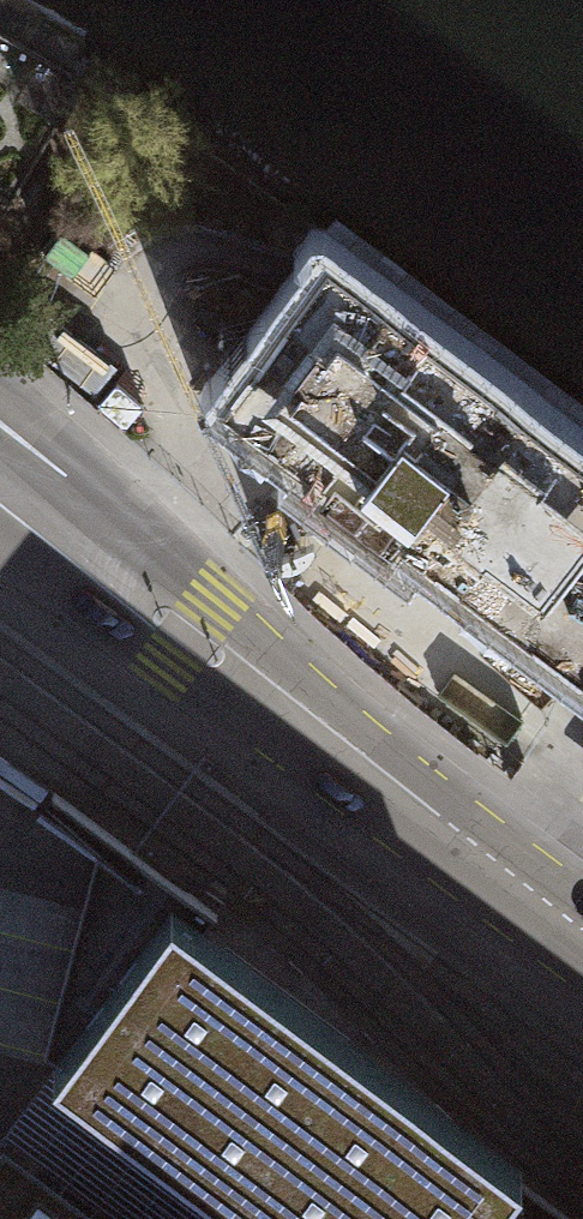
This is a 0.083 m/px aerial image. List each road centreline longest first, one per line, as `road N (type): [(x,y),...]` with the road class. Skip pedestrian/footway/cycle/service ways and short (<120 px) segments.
road 1 (tertiary): [(0,531),(147,651),(506,874)]
road 2 (tertiary): [(506,874),(235,616),(135,533)]
road 3 (tertiary): [(135,533),(42,426),(0,393)]
road 4 (tertiary): [(135,533),(0,461)]

